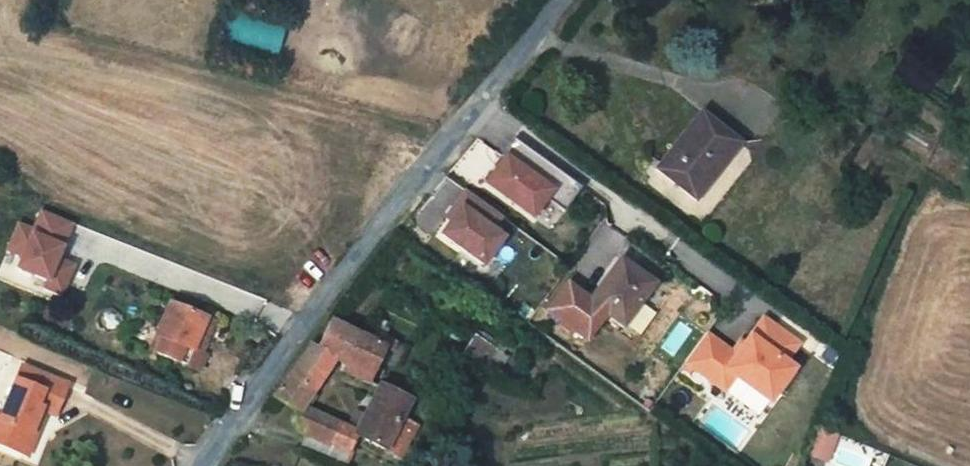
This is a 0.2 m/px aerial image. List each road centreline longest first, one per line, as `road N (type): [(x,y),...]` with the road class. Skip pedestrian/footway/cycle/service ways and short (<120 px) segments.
road 1 (residential): [(208,465),(568,0)]

